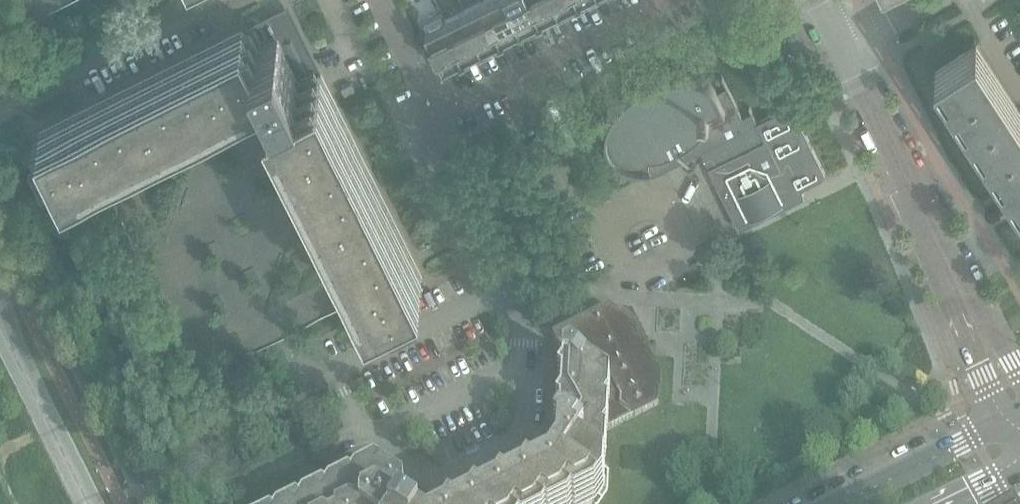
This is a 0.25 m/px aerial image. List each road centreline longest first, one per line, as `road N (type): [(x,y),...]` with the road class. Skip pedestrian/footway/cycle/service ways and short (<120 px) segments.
road 1 (residential): [(336,382),(332,374),(498,288),(424,137),(435,115),(671,0)]
road 2 (tertiary): [(976,324),(843,39)]
road 3 (residential): [(0,107),(239,0)]
road 4 (secondary): [(89,503),(0,327)]
road 5 (secondary): [(1010,421),(837,503)]

